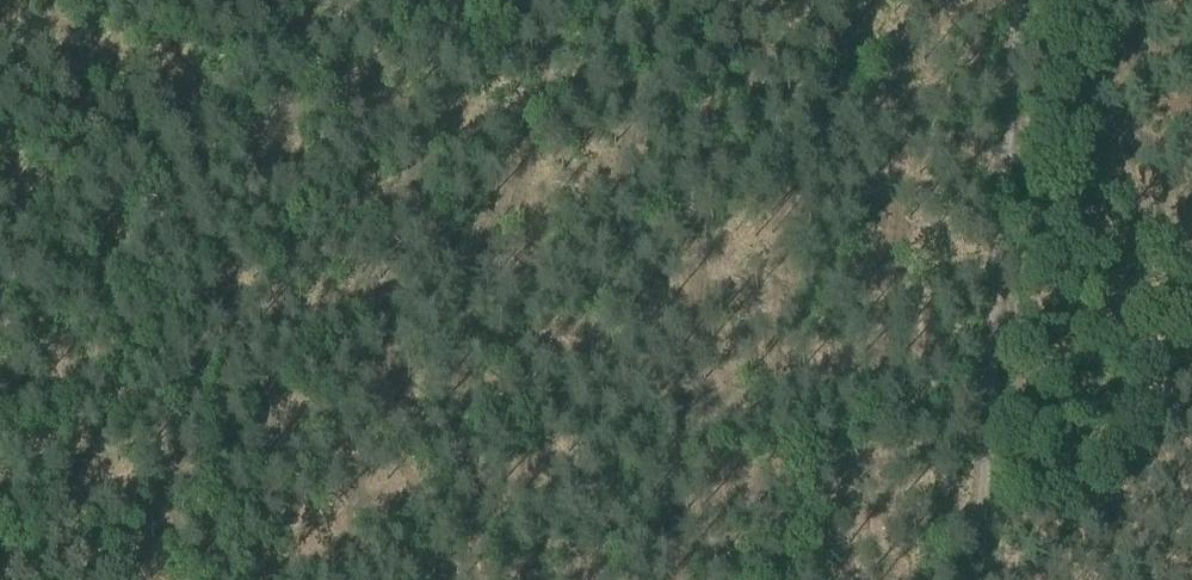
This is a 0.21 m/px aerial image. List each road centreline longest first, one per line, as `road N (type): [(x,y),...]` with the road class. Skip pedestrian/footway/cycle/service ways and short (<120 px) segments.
road 1 (track): [(981,579),(1016,0)]

